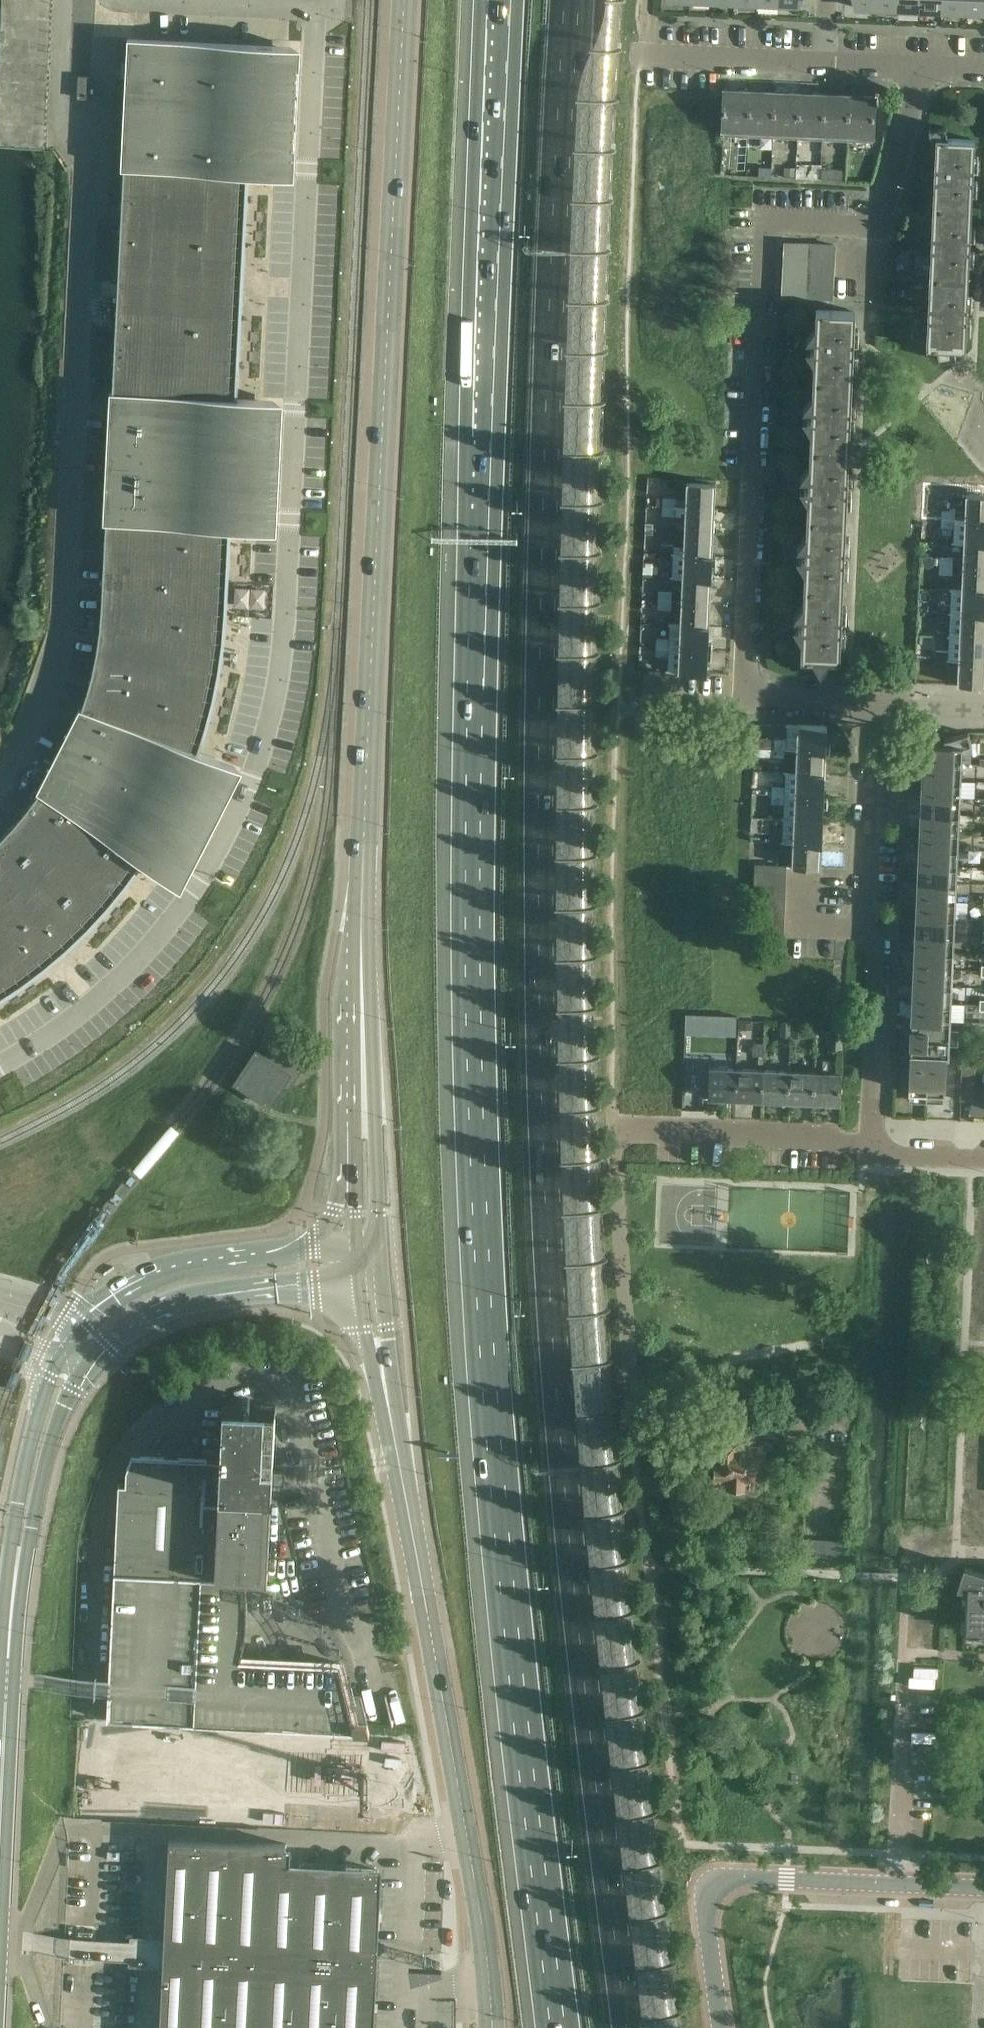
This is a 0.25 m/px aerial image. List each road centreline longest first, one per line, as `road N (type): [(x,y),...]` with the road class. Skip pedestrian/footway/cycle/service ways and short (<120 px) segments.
road 1 (motorway): [(639,2027),(578,1530),(553,1186),(544,772),(575,0)]
road 2 (motorway): [(496,0),(473,511),(473,1054),(492,1436),(560,2027)]
road 3 (secondary): [(369,1245),(364,917),(404,0)]
road 4 (residential): [(747,702),(766,219),(877,223),(925,69)]
road 5 (secondary): [(464,1847),(372,1280)]
road 6 (residential): [(631,1399),(614,1130),(873,1151)]
road 7 (residential): [(873,1151),(877,942),(863,912),(873,709)]
road 8 (tertiary): [(720,2027),(703,1897),(717,1876),(901,1884)]
road 9 (tertiary): [(369,1245),(171,1269),(114,1296),(75,1332)]
road 10 (tertiary): [(60,1352),(36,1409),(10,1543),(9,1658)]
road 11 (tertiary): [(9,1658),(50,1444),(93,1363)]
road 12 (tertiary): [(93,1363),(131,1328),(180,1302),(372,1280)]
road 13 (residential): [(901,1884),(911,1662)]
road 14 (residential): [(826,65),(644,58)]
road 15 (secondary): [(487,2027),(464,1847)]
road 16 (tertiary): [(0,1839),(9,1658)]
road 17 (residential): [(747,702),(873,709)]

